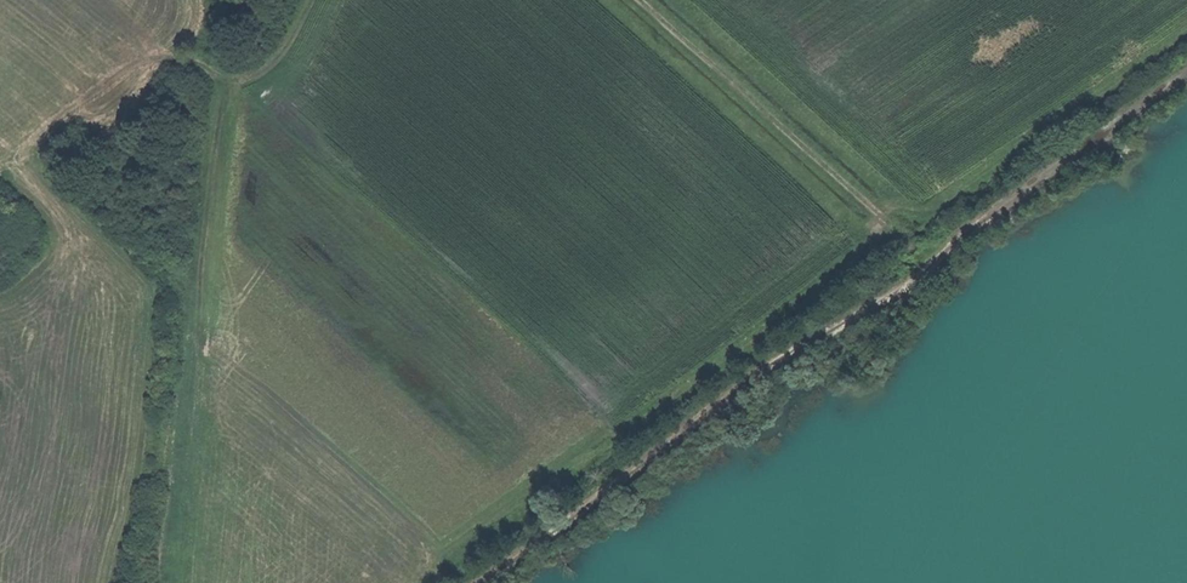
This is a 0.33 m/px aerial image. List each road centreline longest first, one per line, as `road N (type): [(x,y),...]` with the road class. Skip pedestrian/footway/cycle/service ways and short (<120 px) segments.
road 1 (track): [(478,582),(702,417),(930,265),(1186,70)]
road 2 (track): [(638,0),(930,265)]

